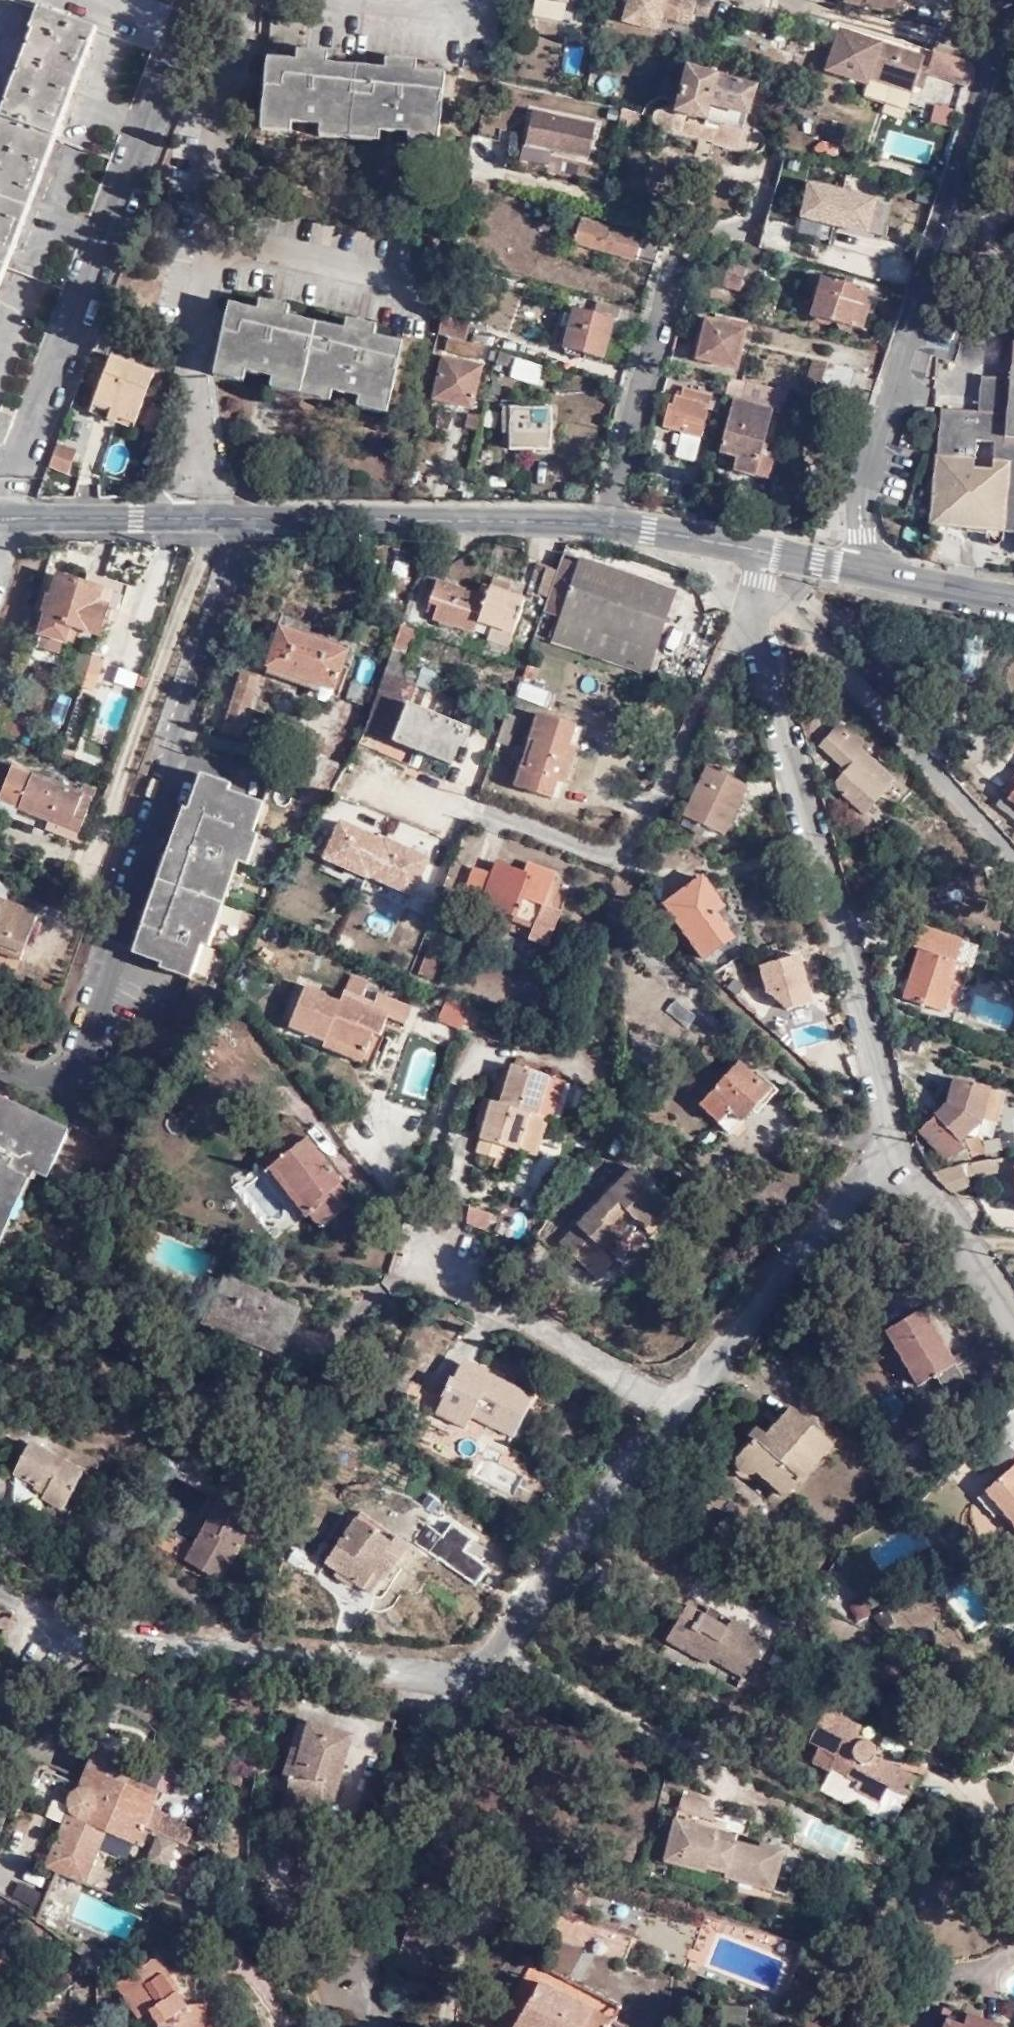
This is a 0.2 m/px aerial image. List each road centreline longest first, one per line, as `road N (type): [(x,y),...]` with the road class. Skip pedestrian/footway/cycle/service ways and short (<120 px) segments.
road 1 (residential): [(1013,1333),(891,1159),(751,613),(758,578)]
road 2 (residential): [(245,518),(87,1034),(73,1063),(50,1079),(0,1063)]
road 3 (residential): [(862,570),(864,479),(1005,0)]
road 4 (residential): [(758,578),(1013,871)]
road 5 (tertiary): [(245,518),(607,526)]
road 6 (residential): [(607,526),(677,256)]
road 7 (tertiary): [(0,519),(245,518)]
road 8 (tertiary): [(607,526),(763,551)]
road 9 (tertiary): [(862,570),(1013,598)]

